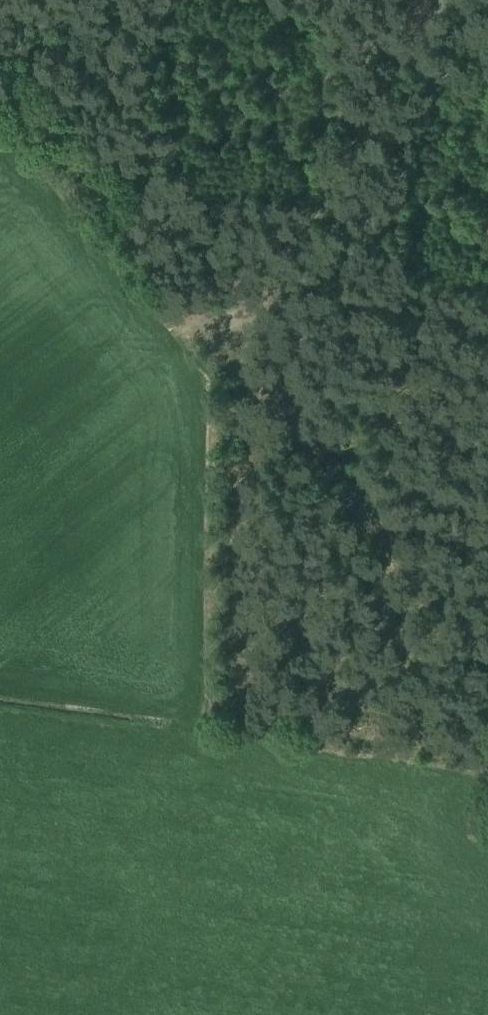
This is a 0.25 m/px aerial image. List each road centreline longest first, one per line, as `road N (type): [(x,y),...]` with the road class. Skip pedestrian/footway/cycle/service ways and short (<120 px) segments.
road 1 (track): [(433,0),(247,311),(224,333),(0,66)]

